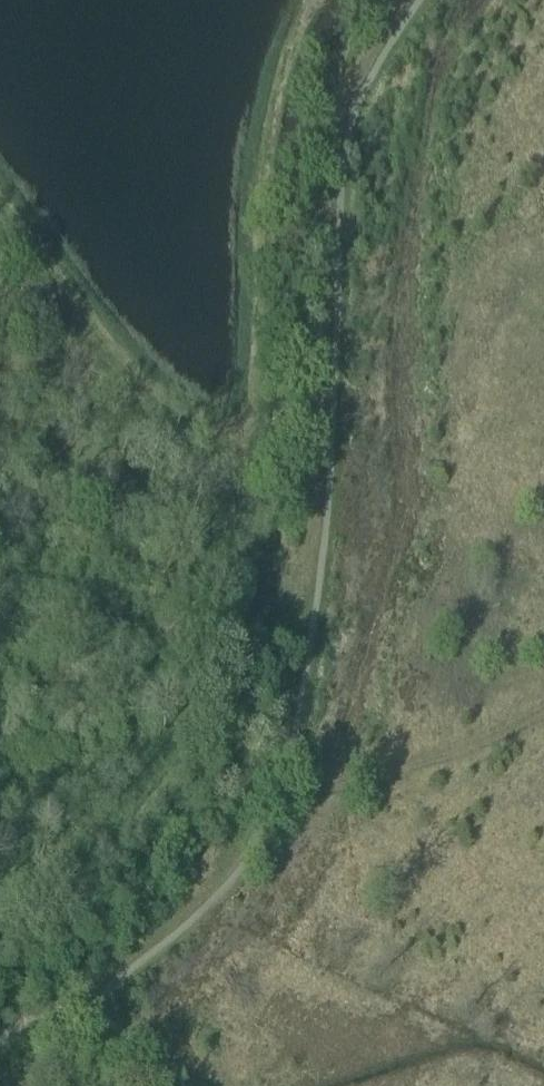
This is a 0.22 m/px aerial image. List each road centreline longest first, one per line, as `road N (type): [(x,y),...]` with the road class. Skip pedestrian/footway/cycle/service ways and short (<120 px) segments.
road 1 (track): [(407,0),(356,78),(334,136),(313,516),(280,729),(253,820),(178,914),(104,976),(100,996),(218,1085)]
road 2 (track): [(0,208),(163,416),(218,439)]
road 3 (track): [(543,720),(406,794),(264,827)]

